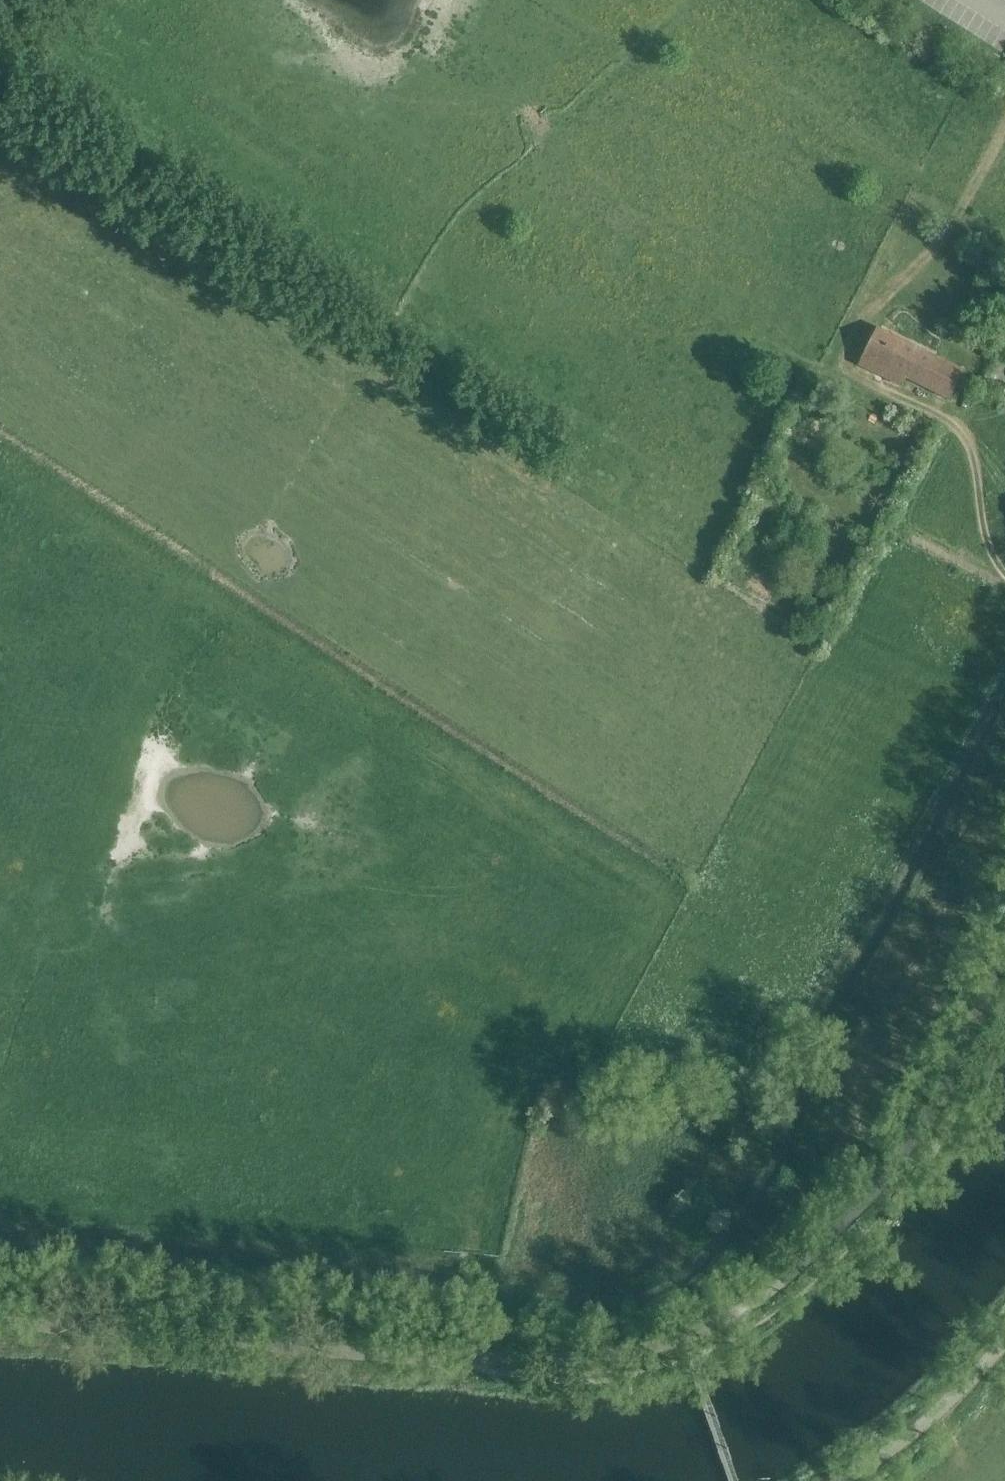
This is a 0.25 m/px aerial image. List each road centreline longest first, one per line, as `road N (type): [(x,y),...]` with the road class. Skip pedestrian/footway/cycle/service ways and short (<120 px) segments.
road 1 (unclassified): [(745,1310),(656,1348),(453,1359),(0,1322)]
road 2 (unclassified): [(745,1310),(806,1261),(906,1150),(943,1089),(1004,946)]
road 3 (unclassified): [(841,1480),(910,1436),(1004,1342)]

